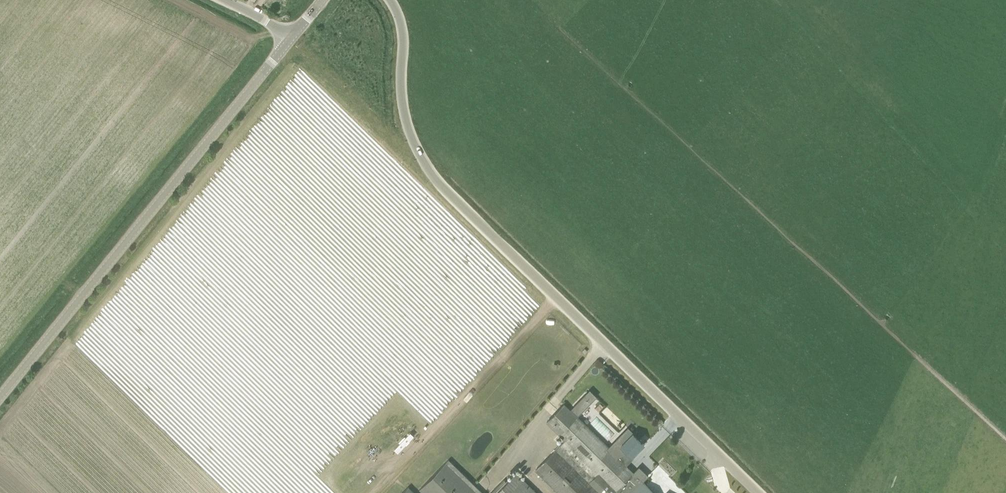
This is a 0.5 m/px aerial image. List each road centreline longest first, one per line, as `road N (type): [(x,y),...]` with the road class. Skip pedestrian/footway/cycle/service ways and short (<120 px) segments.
road 1 (tertiary): [(759,492),(437,180),(406,122),(402,24),(390,0)]
road 2 (tertiary): [(0,397),(290,40)]
road 3 (track): [(0,352),(254,41),(275,29)]

